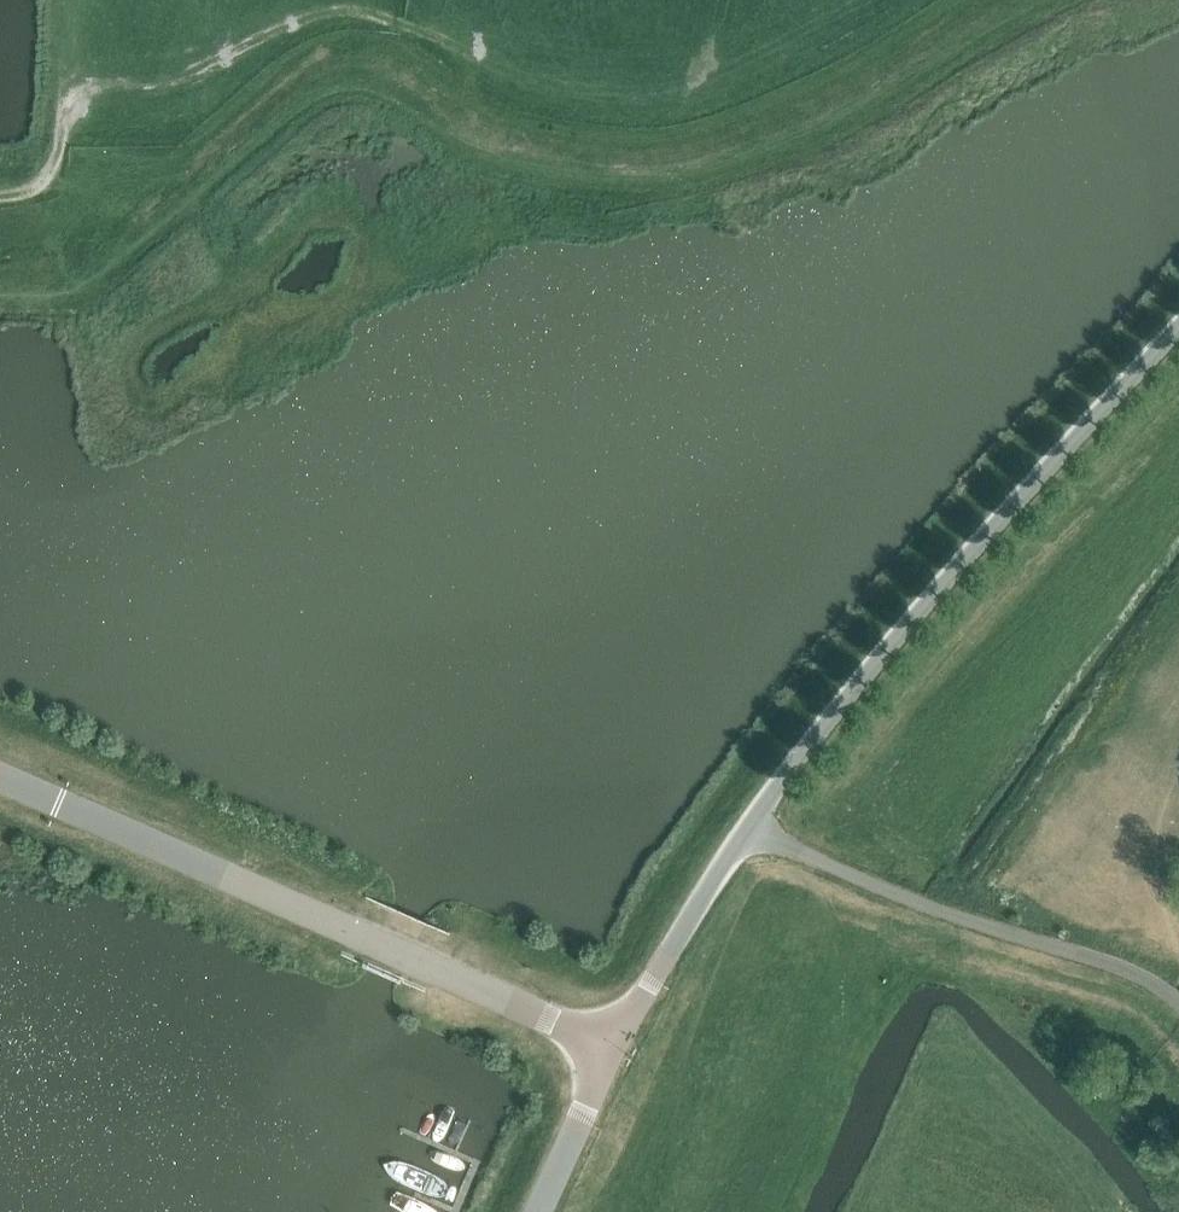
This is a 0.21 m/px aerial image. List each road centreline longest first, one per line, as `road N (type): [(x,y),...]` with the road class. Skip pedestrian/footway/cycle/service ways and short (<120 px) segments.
road 1 (unclassified): [(613,1047),(725,856),(783,776),(1178,325)]
road 2 (tertiary): [(613,1047),(0,776)]
road 3 (track): [(35,196),(79,101),(225,58),(314,12)]
road 4 (tertiary): [(539,1211),(613,1047)]

